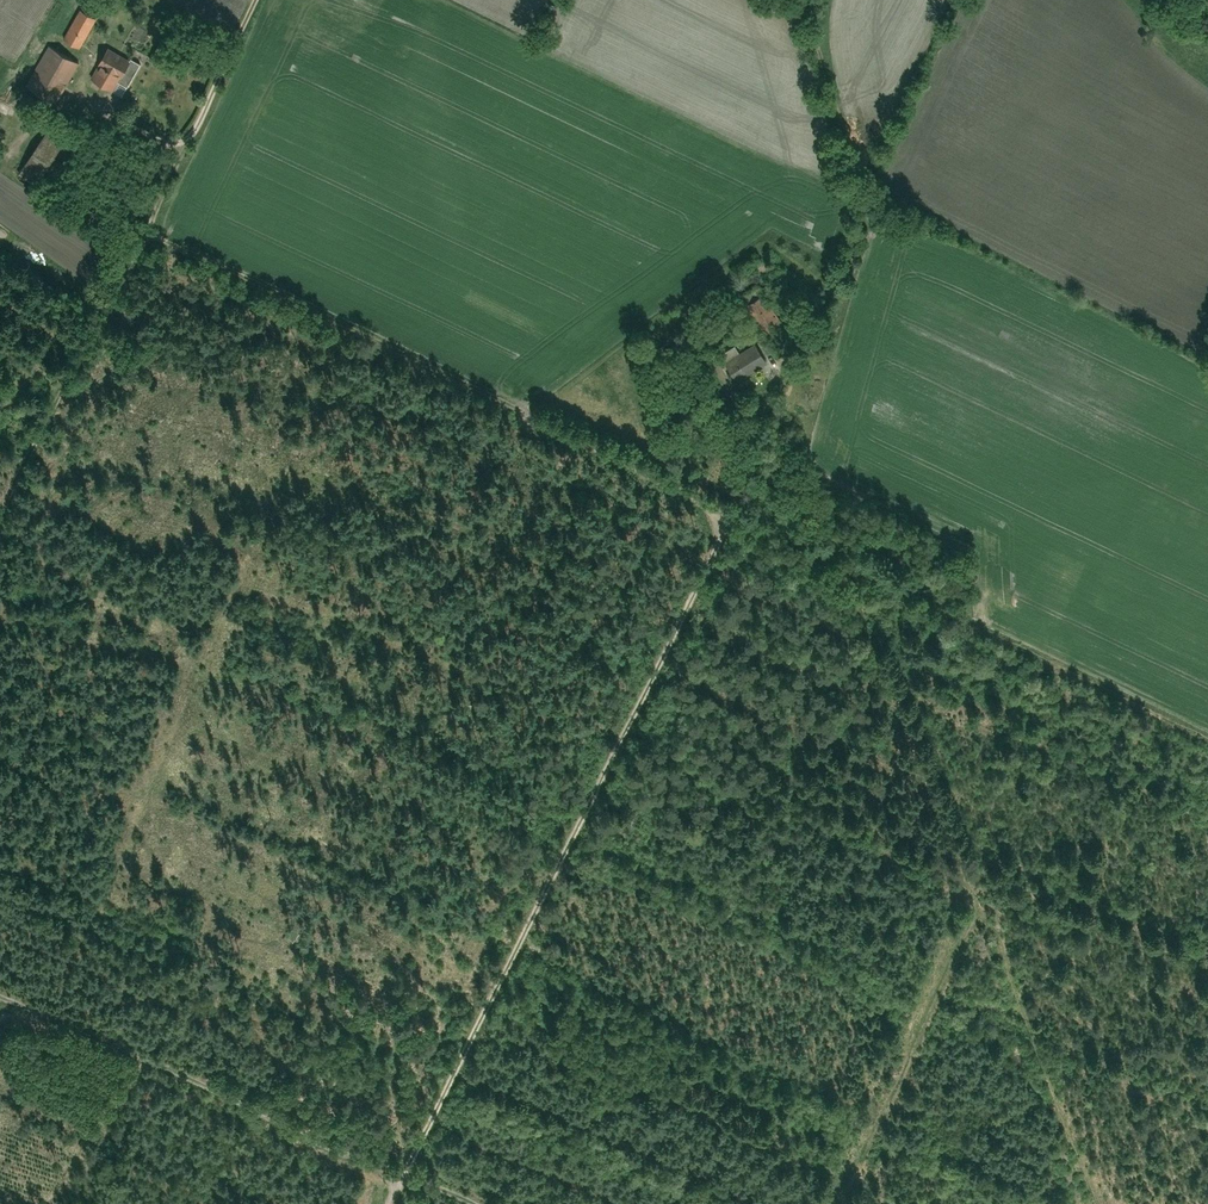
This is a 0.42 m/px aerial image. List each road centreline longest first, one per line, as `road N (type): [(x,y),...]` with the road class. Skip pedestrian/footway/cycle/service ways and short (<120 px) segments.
road 1 (track): [(395,1203),(729,504),(770,395)]
road 2 (track): [(1101,1203),(866,566)]
road 3 (track): [(1207,729),(729,504)]
road 4 (track): [(0,1004),(474,1203)]
road 5 (track): [(0,536),(172,173)]
road 6 (track): [(835,1203),(981,879)]
road 7 (track): [(256,0),(191,136),(175,142),(88,108)]

